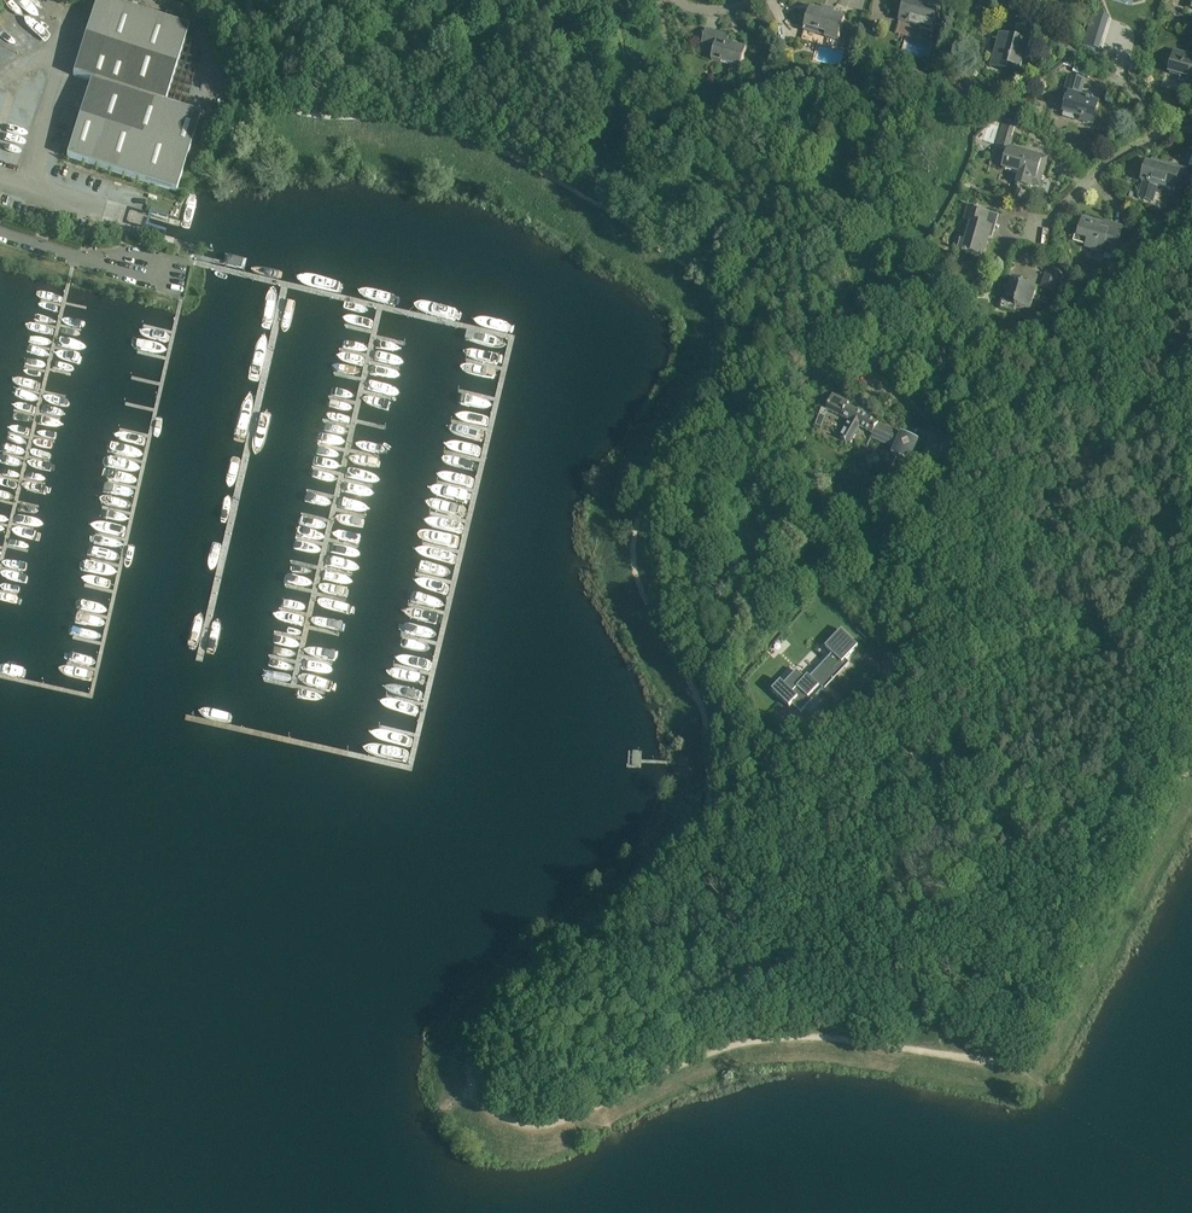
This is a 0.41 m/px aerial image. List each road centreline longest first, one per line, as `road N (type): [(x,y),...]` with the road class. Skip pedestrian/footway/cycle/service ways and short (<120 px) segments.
road 1 (track): [(1004,362),(962,436),(960,479),(976,583),(967,605),(695,842)]
road 2 (residential): [(1160,132),(1142,89),(1065,36)]
road 3 (residential): [(1058,211),(1112,159),(1160,132)]

